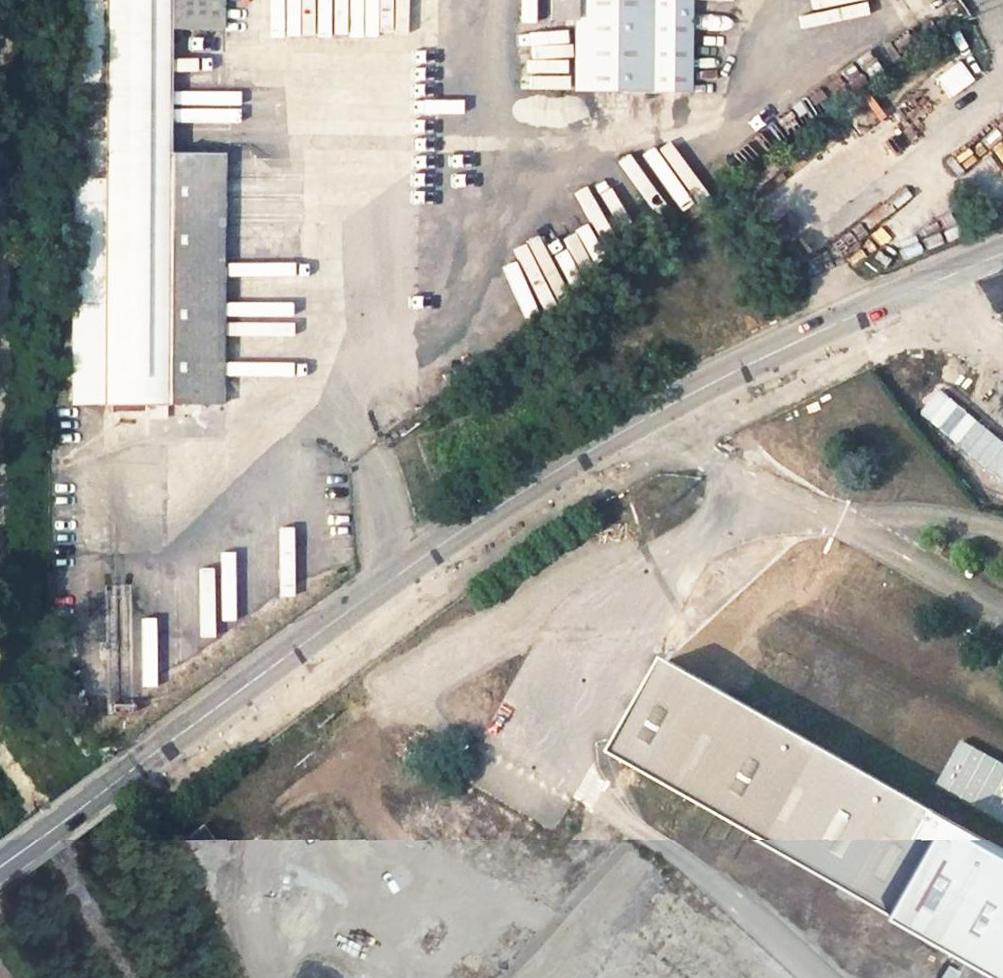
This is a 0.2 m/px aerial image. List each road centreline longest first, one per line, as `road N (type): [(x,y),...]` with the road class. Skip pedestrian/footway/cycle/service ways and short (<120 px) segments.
road 1 (tertiary): [(1002,254),(770,356),(615,437),(431,552),(0,869)]

